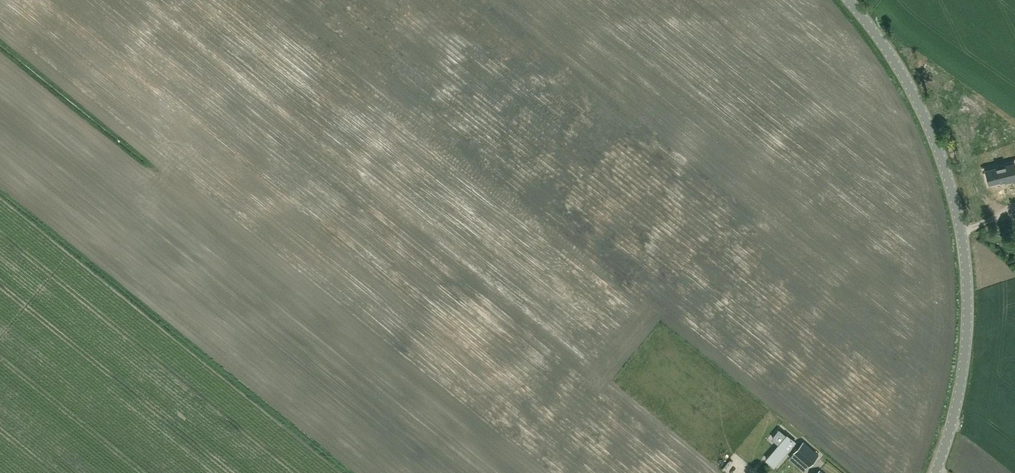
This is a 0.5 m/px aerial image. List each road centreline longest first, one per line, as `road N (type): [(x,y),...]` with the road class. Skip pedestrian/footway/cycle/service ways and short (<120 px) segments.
road 1 (tertiary): [(937,472),(965,364),(963,237),(928,119),(849,0)]

